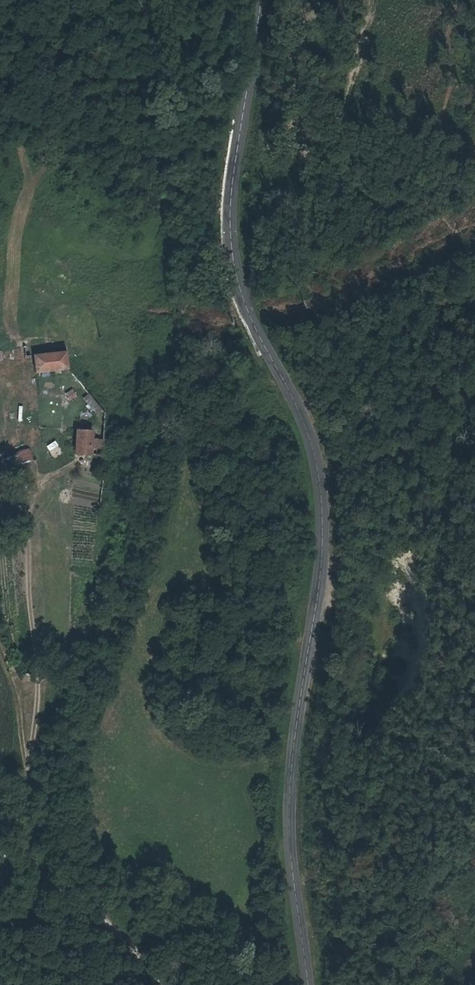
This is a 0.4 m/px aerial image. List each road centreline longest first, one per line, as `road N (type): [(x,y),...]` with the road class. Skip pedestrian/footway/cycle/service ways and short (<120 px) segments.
road 1 (tertiary): [(261,0),(230,244),(240,291),(309,431),(321,482),(325,541),(290,778),(291,867),(309,984)]
road 2 (track): [(150,984),(124,947),(32,866),(18,838),(29,764),(0,644)]
road 3 (track): [(29,764),(38,698),(29,505)]

